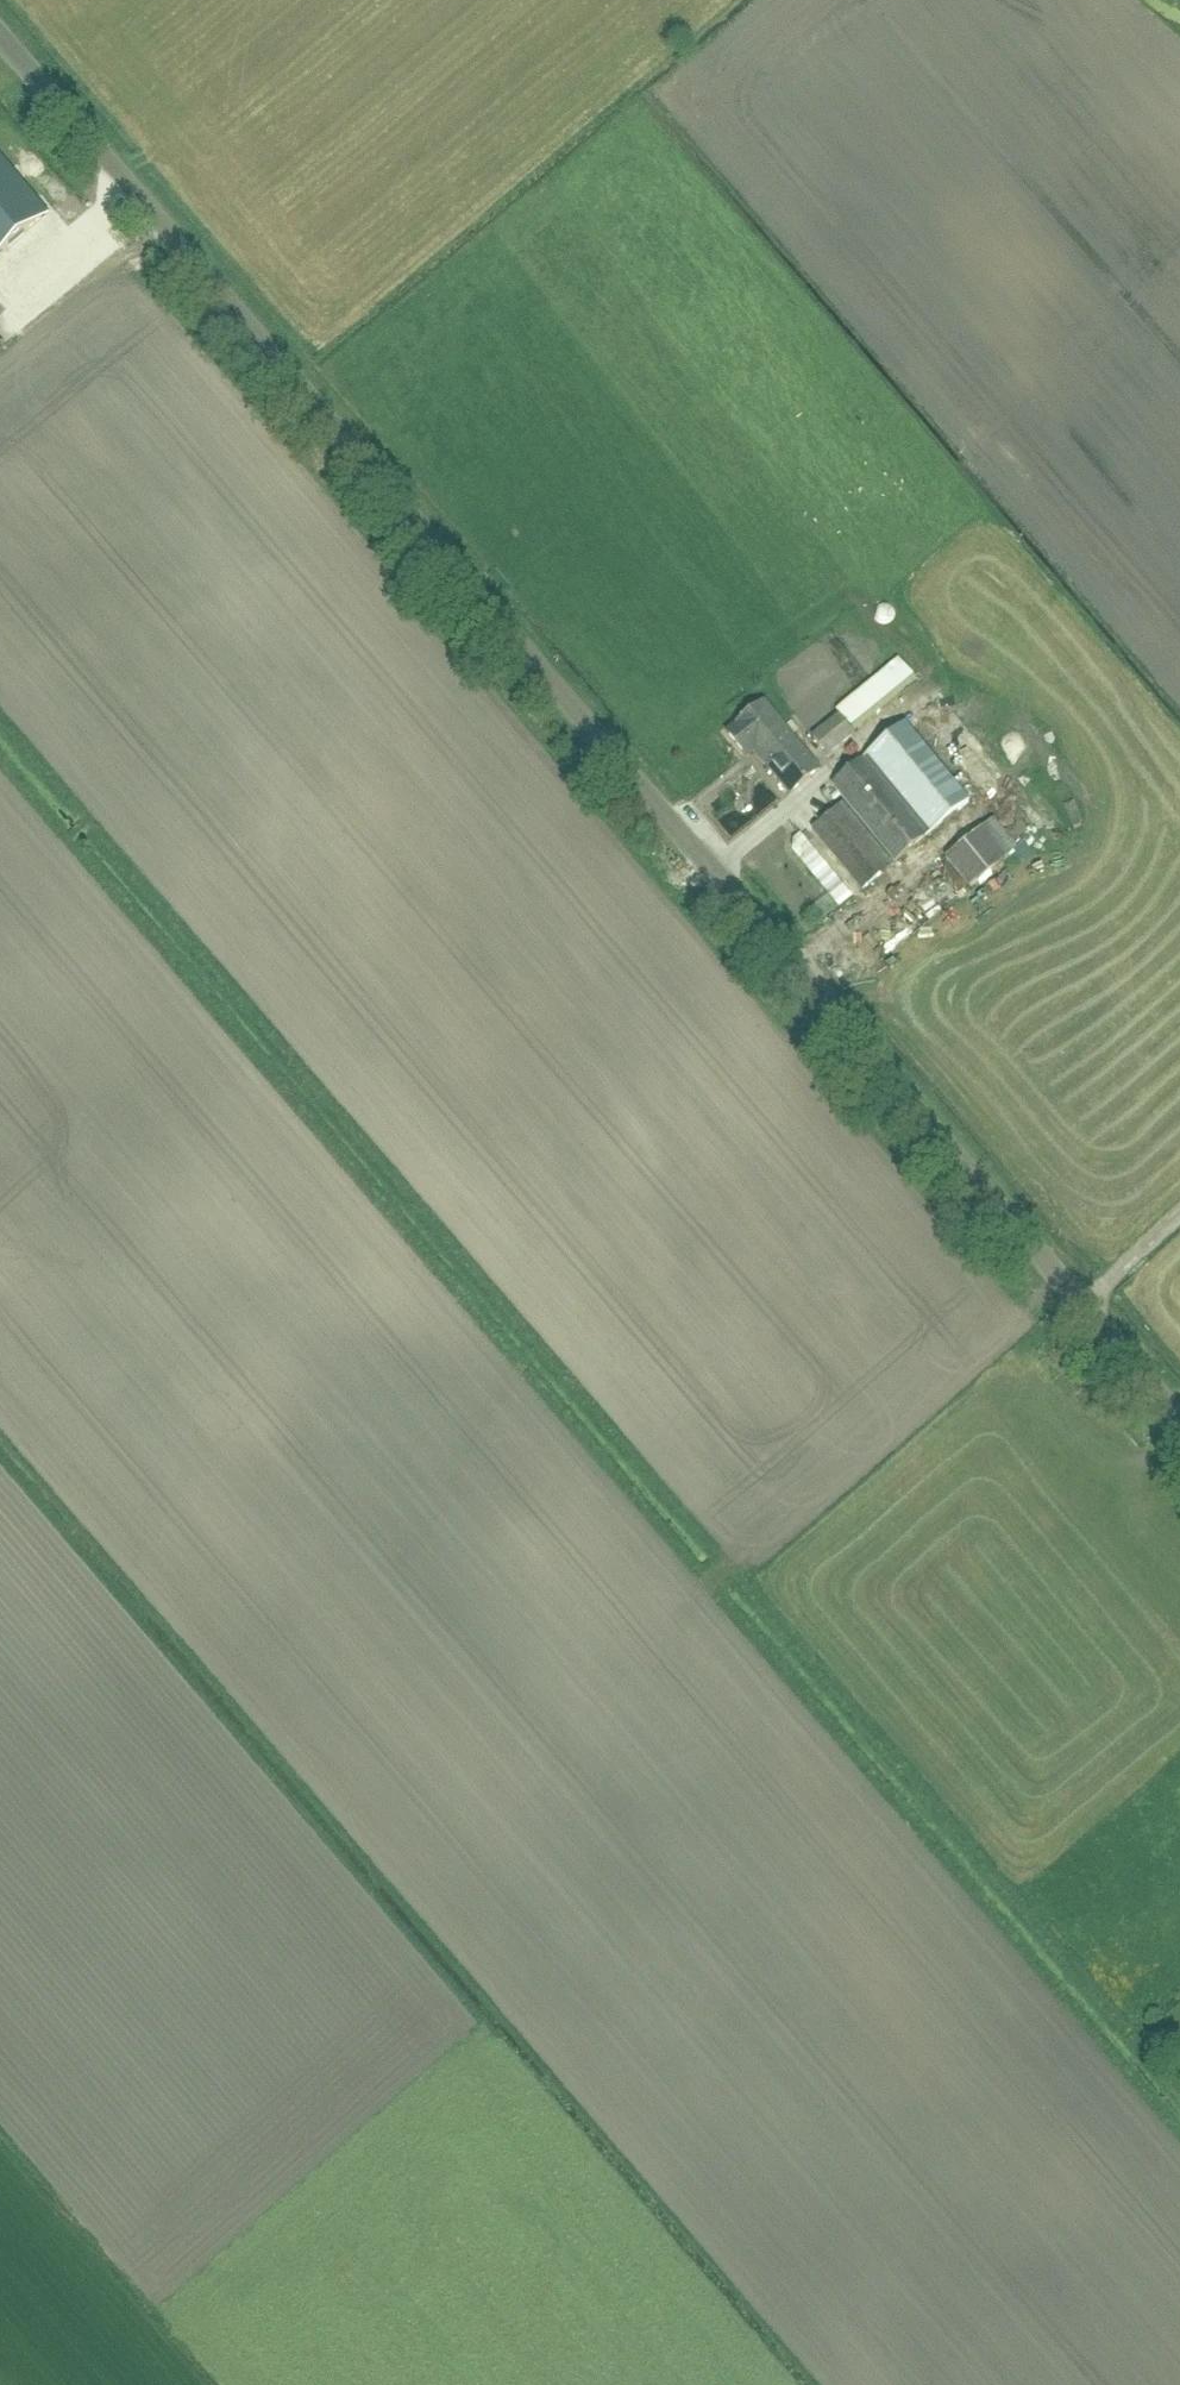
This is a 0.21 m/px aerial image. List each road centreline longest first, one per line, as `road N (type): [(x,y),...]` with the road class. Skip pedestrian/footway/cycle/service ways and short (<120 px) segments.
road 1 (unclassified): [(1179,1412),(0,37)]

